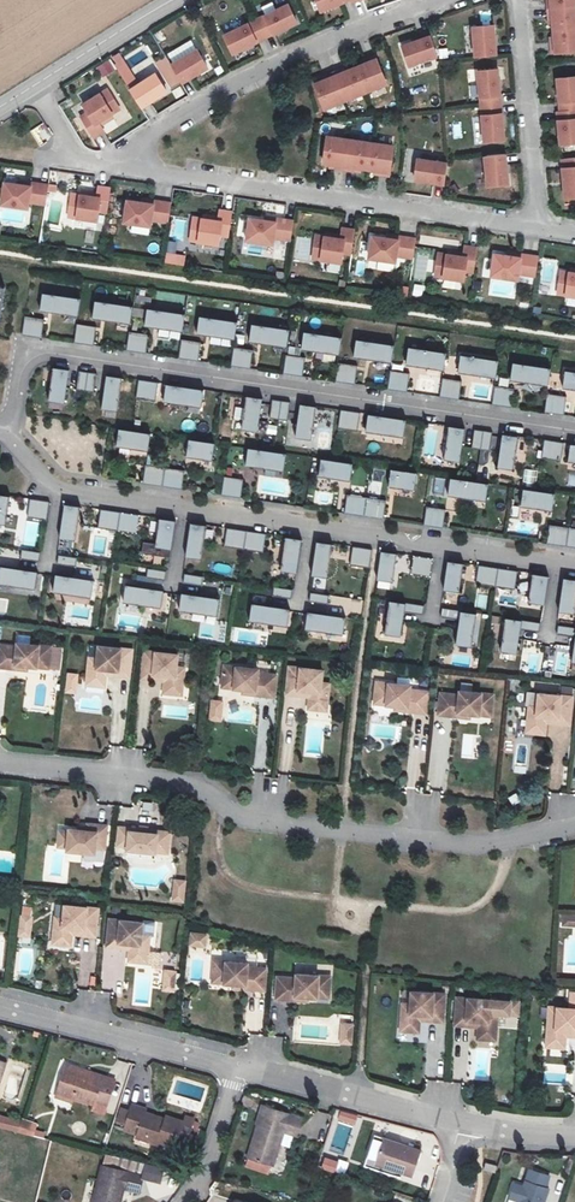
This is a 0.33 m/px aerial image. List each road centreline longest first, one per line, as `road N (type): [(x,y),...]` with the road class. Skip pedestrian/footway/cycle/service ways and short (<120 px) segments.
road 1 (residential): [(3,430),(23,367),(44,353),(574,435)]
road 2 (residential): [(574,568),(57,487),(3,430)]
road 3 (residential): [(0,764),(192,785),(238,819),(491,846),(574,826)]
road 4 (residential): [(537,228),(106,165)]
road 5 (residential): [(106,165),(284,60),(441,0)]
road 6 (residential): [(237,1068),(0,1008)]
road 7 (residential): [(460,1123),(237,1068)]
road 8 (residential): [(517,0),(537,228)]
road 9 (unclassified): [(169,0),(34,86)]
road 10 (residential): [(182,1201),(203,1173),(237,1068)]

